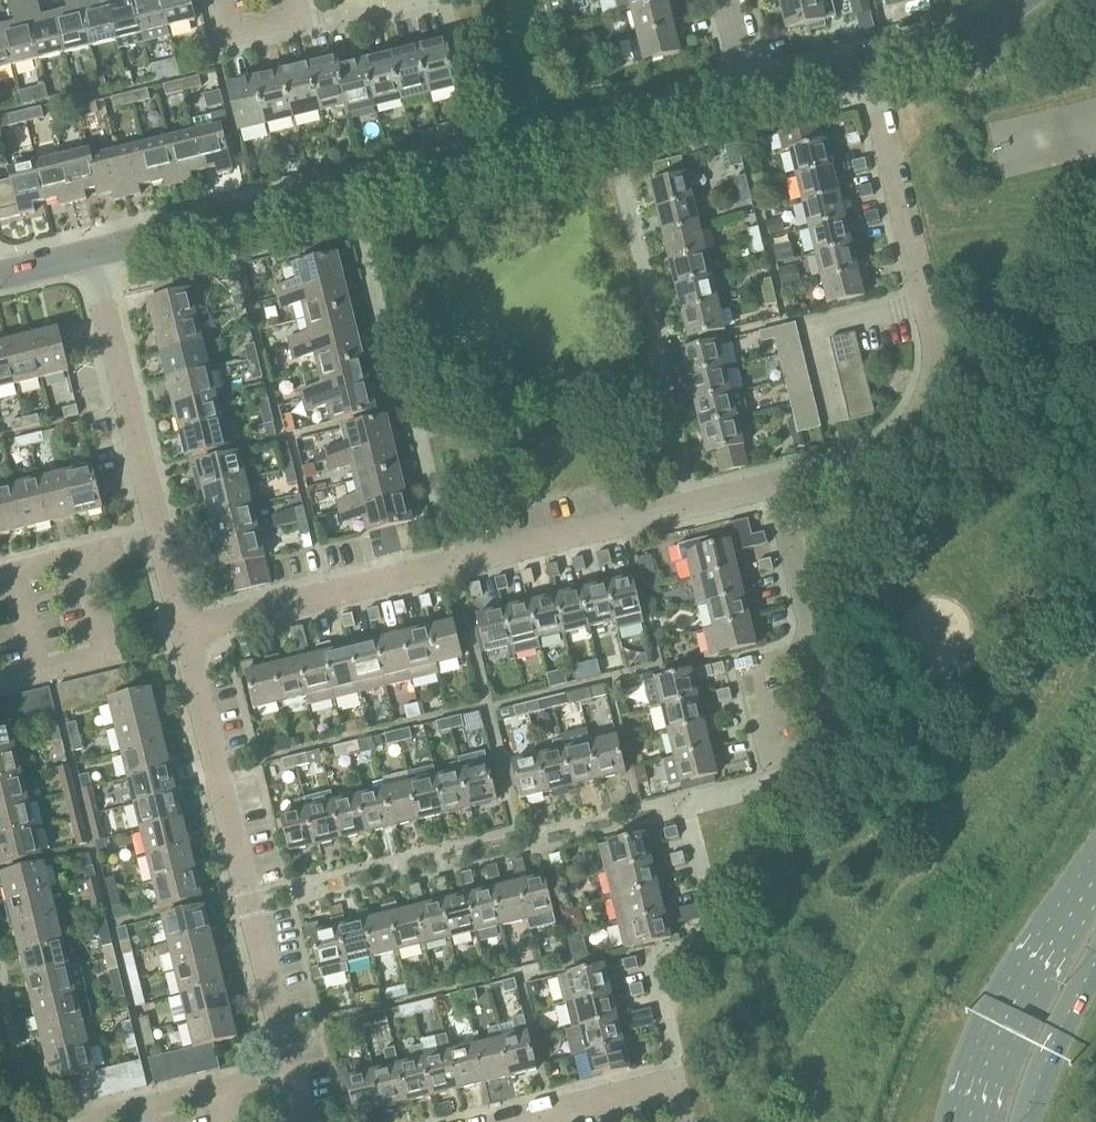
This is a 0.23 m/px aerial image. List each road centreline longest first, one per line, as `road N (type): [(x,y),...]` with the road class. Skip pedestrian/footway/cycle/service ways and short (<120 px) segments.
road 1 (tertiary): [(92,253),(749,92)]
road 2 (residential): [(184,628),(778,485)]
road 3 (residential): [(778,485),(859,464),(893,445),(919,414),(933,378),(934,337),(866,63)]
road 4 (residential): [(291,1071),(184,628)]
road 5 (residential): [(161,537),(92,253)]
road 6 (primary): [(1095,874),(1000,1034),(971,1121)]
road 7 (residential): [(82,556),(107,654),(0,679)]
road 8 (primary): [(1028,1121),(1057,1037),(1095,962)]
road 9 (residential): [(818,653),(778,485)]
road 10 (tertiary): [(866,63),(954,36),(1015,0)]
road 11 (residential): [(818,653),(751,670),(774,757)]
road 12 (residential): [(774,757),(840,741),(818,653)]
road 13 (residential): [(299,17),(328,22),(435,0)]
road 14 (residential): [(544,1114),(678,1081)]
road 15 (residential): [(646,951),(678,1081)]
road 16 (residential): [(685,804),(716,933)]
road 17 (residential): [(685,804),(780,781),(774,757)]
road 18 (tertiary): [(749,92),(866,63)]

